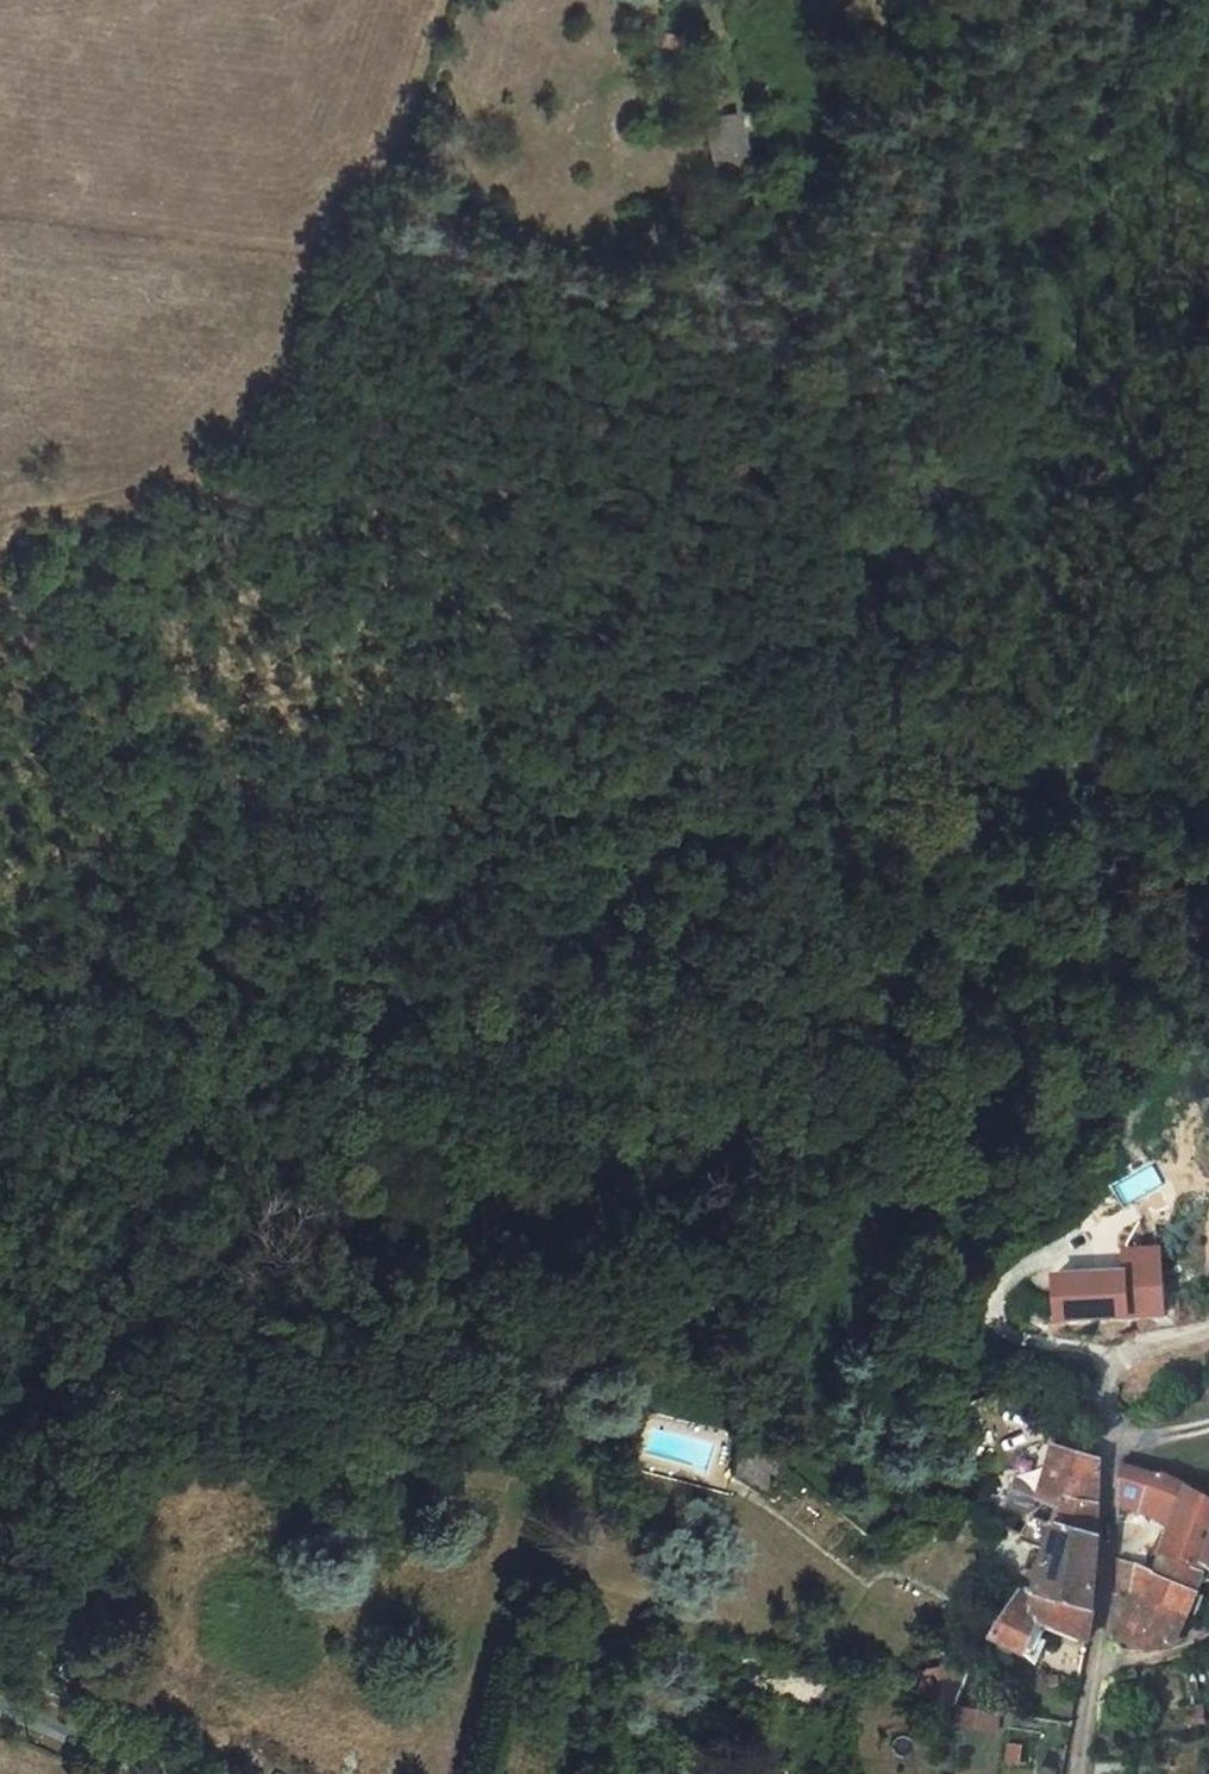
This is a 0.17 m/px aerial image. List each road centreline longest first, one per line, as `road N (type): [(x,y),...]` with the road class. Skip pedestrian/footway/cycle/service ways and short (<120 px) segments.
road 1 (residential): [(1099,1664),(1111,1444),(1096,1397),(1068,1373),(936,1359),(925,1326),(942,1273),(1084,1134),(1109,1093),(1155,975),(1154,916)]
road 2 (residential): [(151,1773),(0,1709)]

